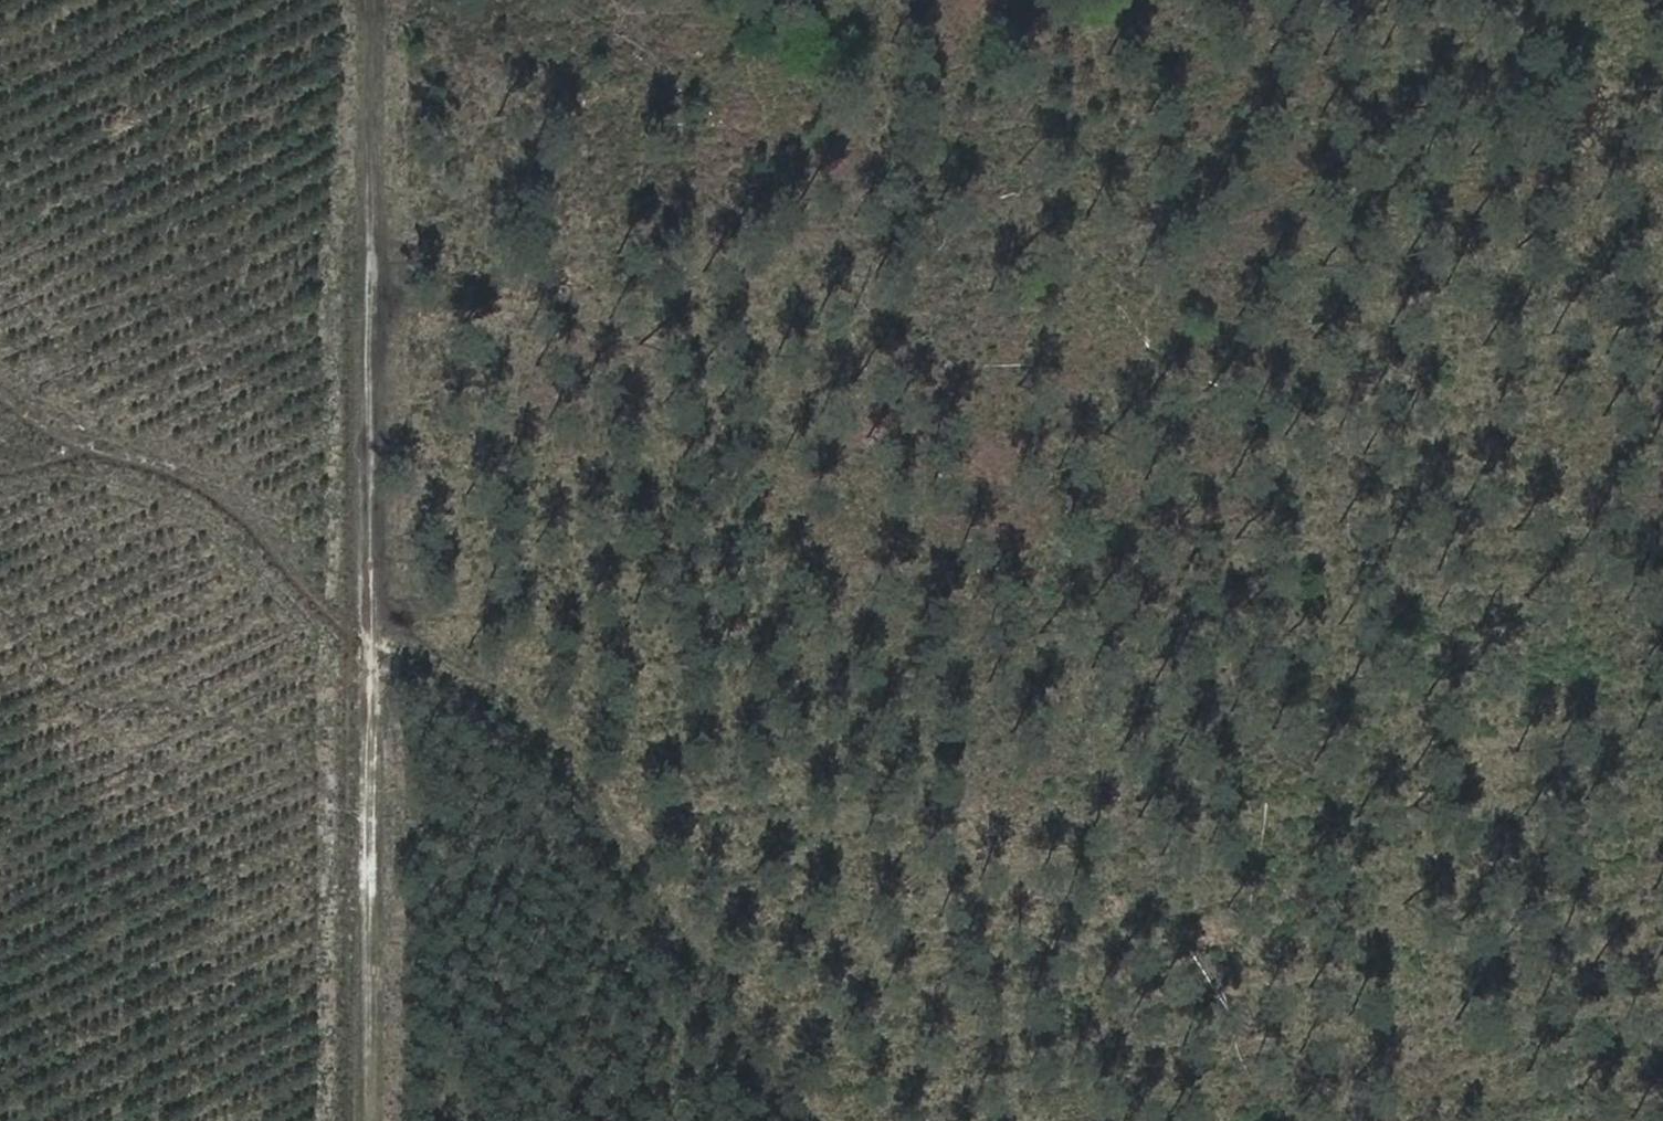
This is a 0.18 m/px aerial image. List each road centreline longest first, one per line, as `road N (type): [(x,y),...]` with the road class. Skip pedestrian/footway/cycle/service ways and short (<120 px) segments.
road 1 (track): [(360,0),(357,1120)]

